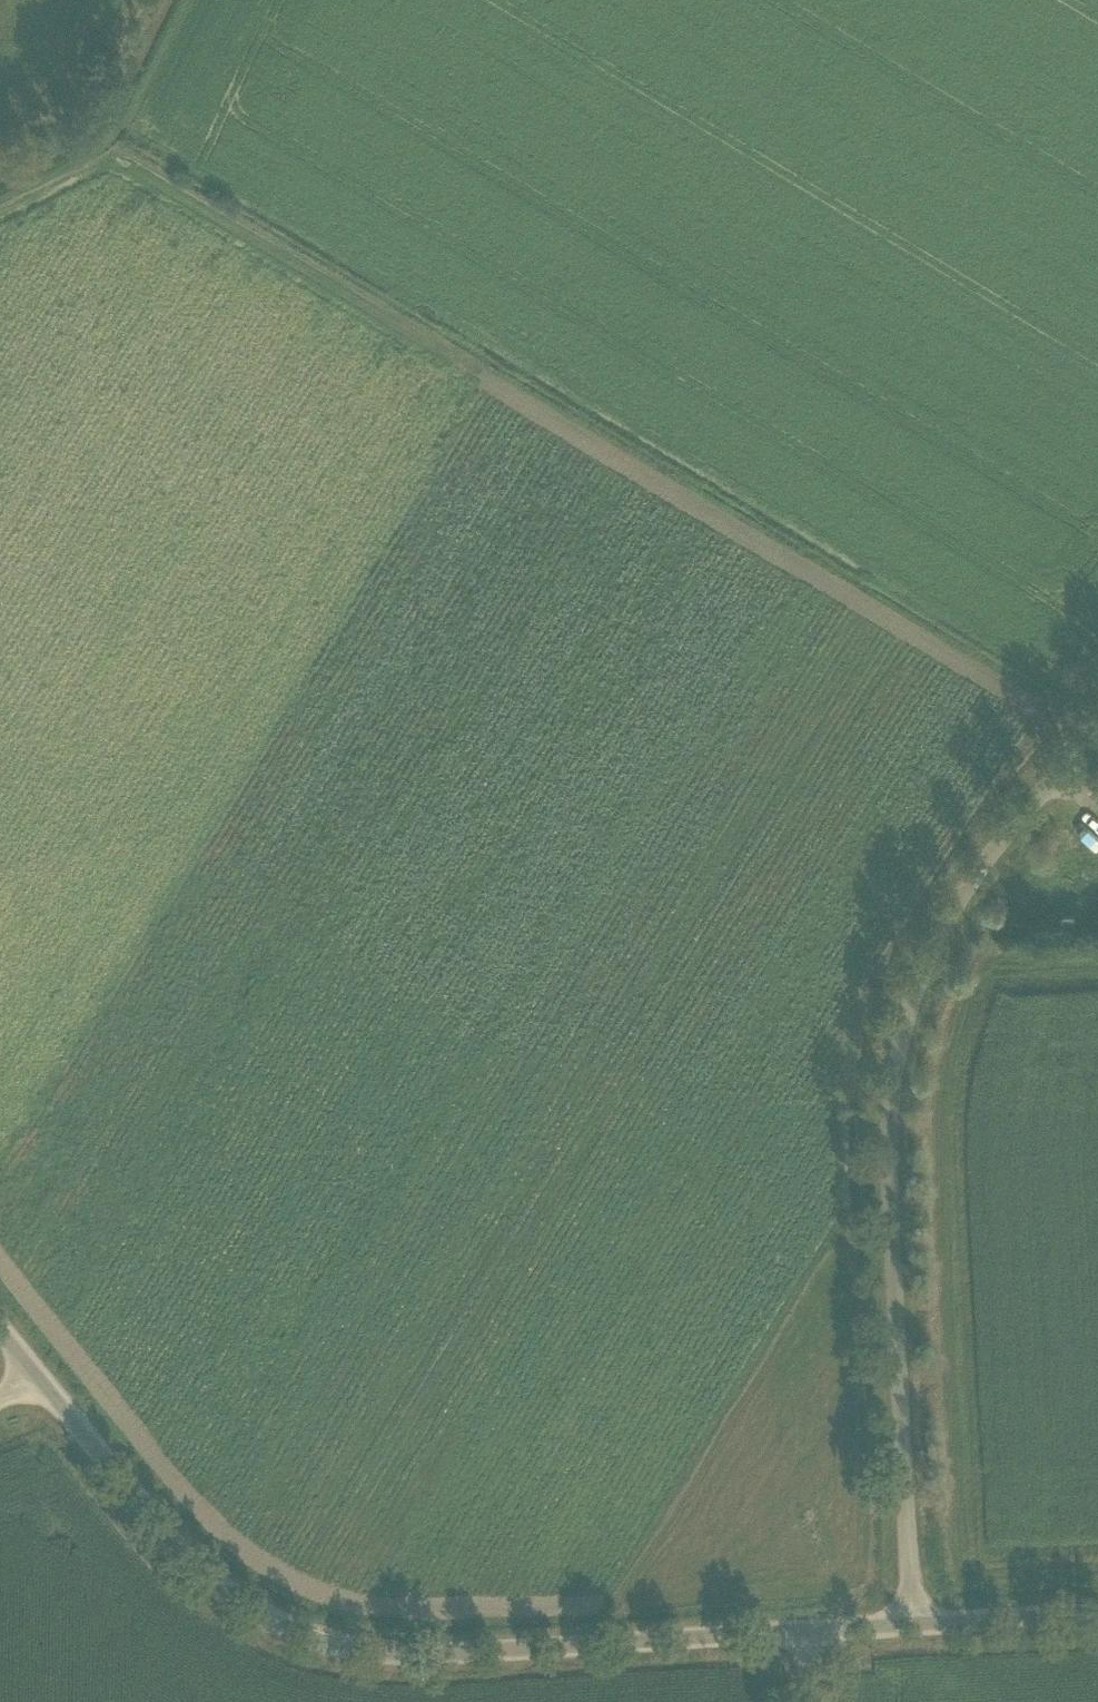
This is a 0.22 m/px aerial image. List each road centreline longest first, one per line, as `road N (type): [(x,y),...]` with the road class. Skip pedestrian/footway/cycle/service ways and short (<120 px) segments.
road 1 (unclassified): [(1097,1613),(443,1654),(349,1647),(263,1619),(152,1525),(0,1341)]
road 2 (track): [(910,1624),(890,1145),(903,1031),(940,927),(978,865),(1097,725)]

